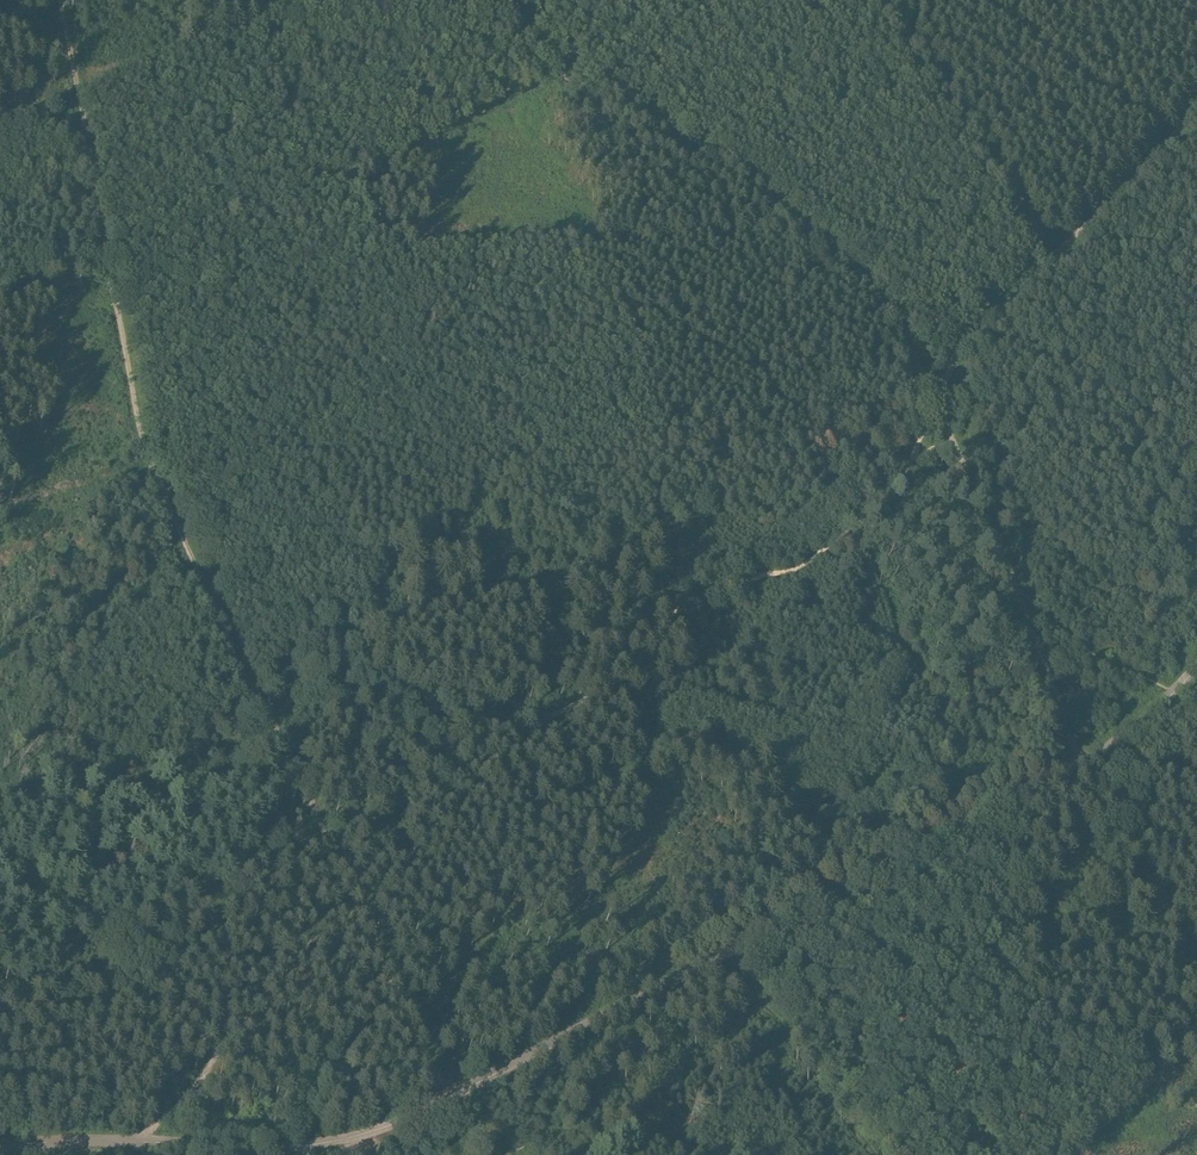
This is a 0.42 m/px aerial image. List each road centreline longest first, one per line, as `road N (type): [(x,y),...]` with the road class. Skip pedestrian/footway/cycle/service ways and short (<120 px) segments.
road 1 (track): [(62,0),(147,449),(445,1100)]
road 2 (track): [(1080,765),(722,960),(387,1127),(269,1150),(136,1142)]
road 3 (track): [(489,0),(648,148),(718,200),(842,270),(892,317),(934,397)]
road 4 (track): [(1049,256),(1196,105)]
road 5 (track): [(1016,588),(934,397)]
road 6 (track): [(1016,588),(1080,765)]
road 7 (track): [(934,397),(960,345),(1049,256)]
road 8 (track): [(1196,667),(1080,765)]
road 9 (track): [(136,1142),(0,1147)]

